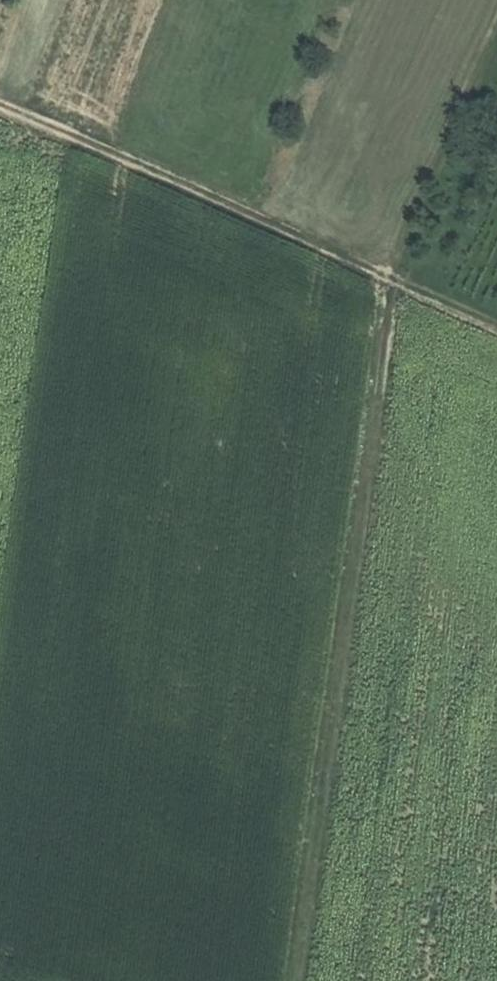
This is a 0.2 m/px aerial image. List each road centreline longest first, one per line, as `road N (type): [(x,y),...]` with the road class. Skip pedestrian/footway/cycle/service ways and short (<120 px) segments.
road 1 (track): [(299,980),(392,277),(496,36)]
road 2 (track): [(496,323),(0,105)]

